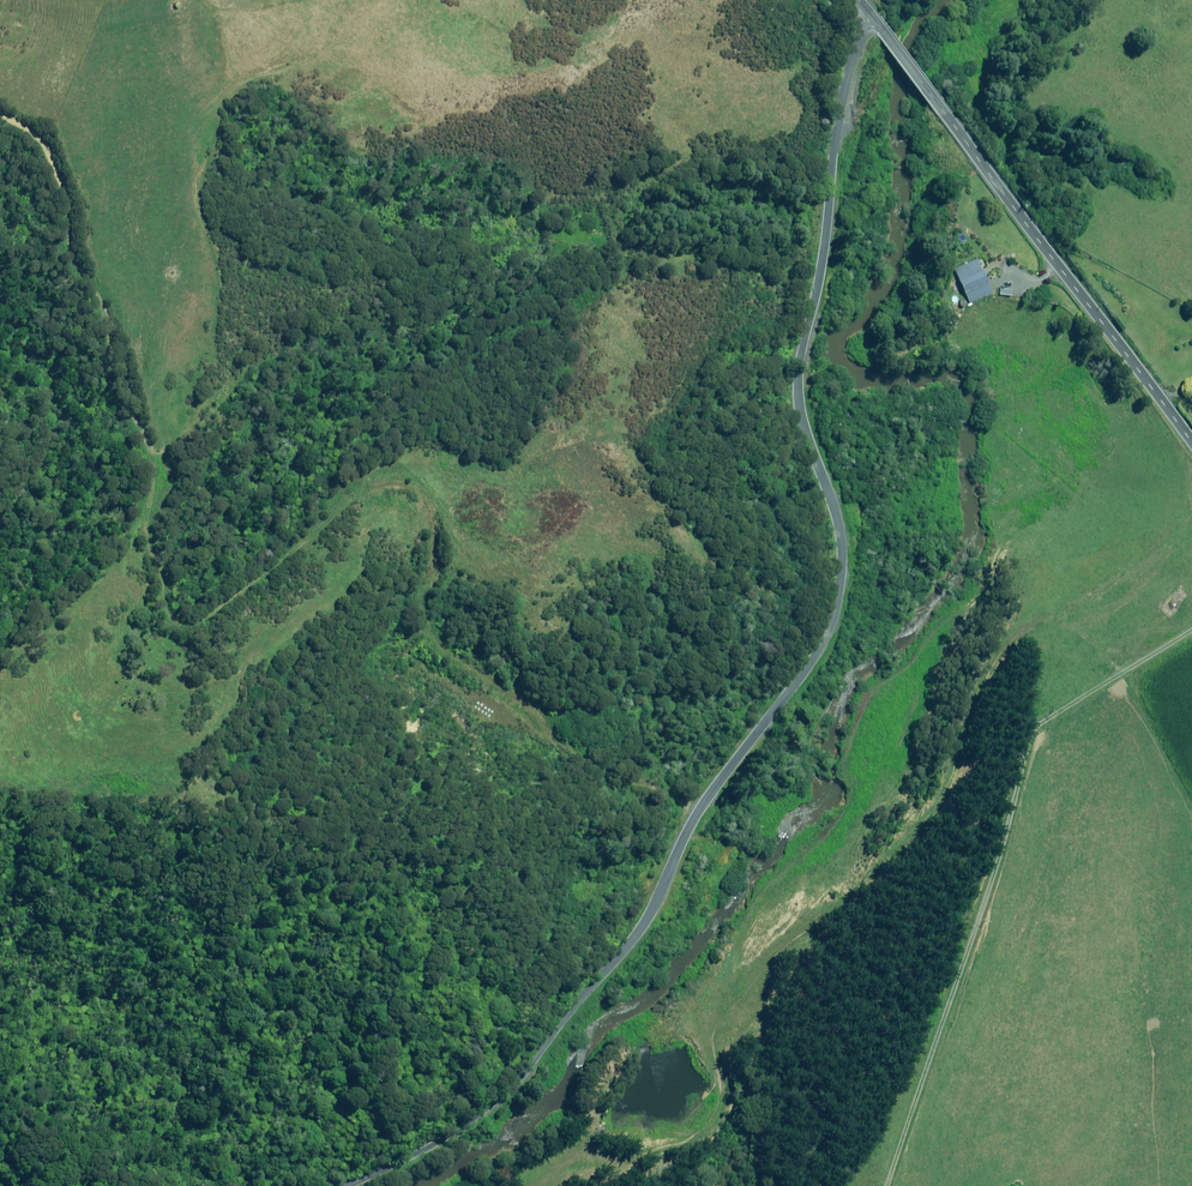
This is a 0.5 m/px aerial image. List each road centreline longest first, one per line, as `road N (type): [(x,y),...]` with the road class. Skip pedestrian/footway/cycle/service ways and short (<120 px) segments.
road 1 (unclassified): [(870,12),(844,97),(806,367),(808,418),(844,542),(830,634),(699,806),(654,911),(501,1105),(459,1138),(352,1185)]
road 2 (track): [(699,806),(585,762),(543,733),(504,682),(454,646),(430,614),(438,562),(431,524),(408,494),(369,493),(203,626),(175,617),(157,596),(148,441),(73,253),(64,183),(36,131),(0,105)]
road 3 (track): [(1191,514),(1078,598),(1023,626),(994,657),(958,763),(926,825),(840,911),(780,948),(718,1036),(710,1126),(671,1150)]
road 4 (tertiary): [(870,12),(1191,440)]

